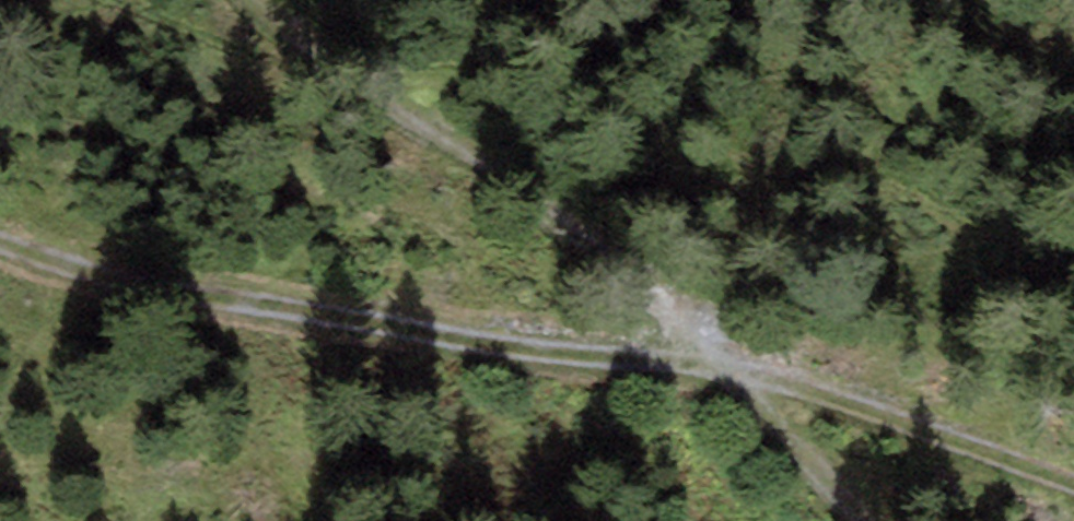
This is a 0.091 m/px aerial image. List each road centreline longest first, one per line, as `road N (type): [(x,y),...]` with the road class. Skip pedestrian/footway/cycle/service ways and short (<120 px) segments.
road 1 (track): [(0,243),(139,288),(275,315),(727,373),(1073,489)]
road 2 (track): [(249,0),(304,50),(610,265),(727,373),(861,520)]

